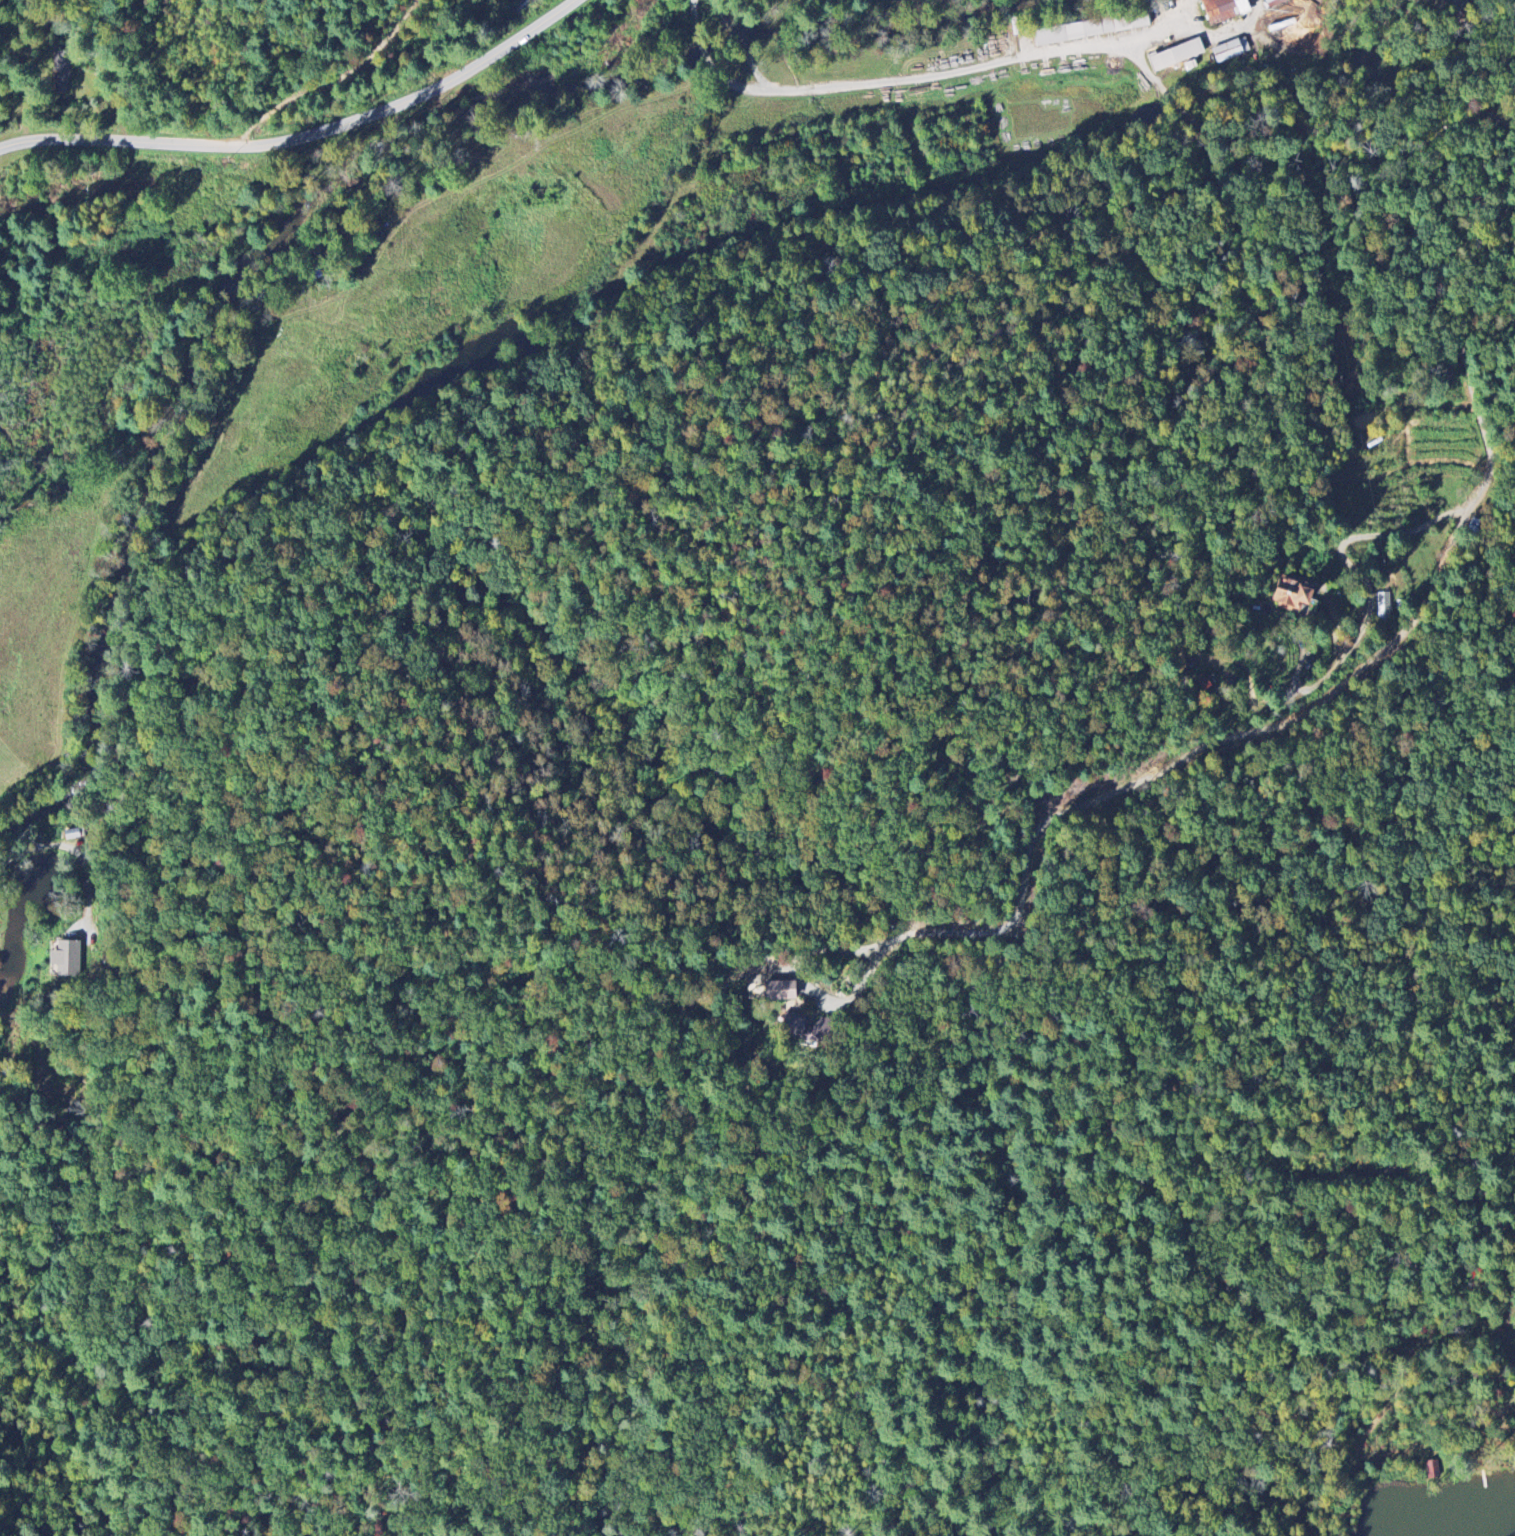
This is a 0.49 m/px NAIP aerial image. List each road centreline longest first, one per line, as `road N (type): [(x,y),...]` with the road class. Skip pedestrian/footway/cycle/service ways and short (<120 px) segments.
road 1 (residential): [(695,0),(712,66),(749,88),(912,78),(1108,45),(1134,55),(1185,107),(1216,124),(1286,118),(1359,158),(1412,151),(1460,116),(1482,112),(1507,122),(1514,146),(1513,180),(1474,310),(1492,462),(1425,607),(1313,710),(1208,744),(1045,823),(1029,843),(1013,925),(901,936),(840,977)]
road 2 (residential): [(0,147),(38,139),(288,141),(414,100),(576,0)]

